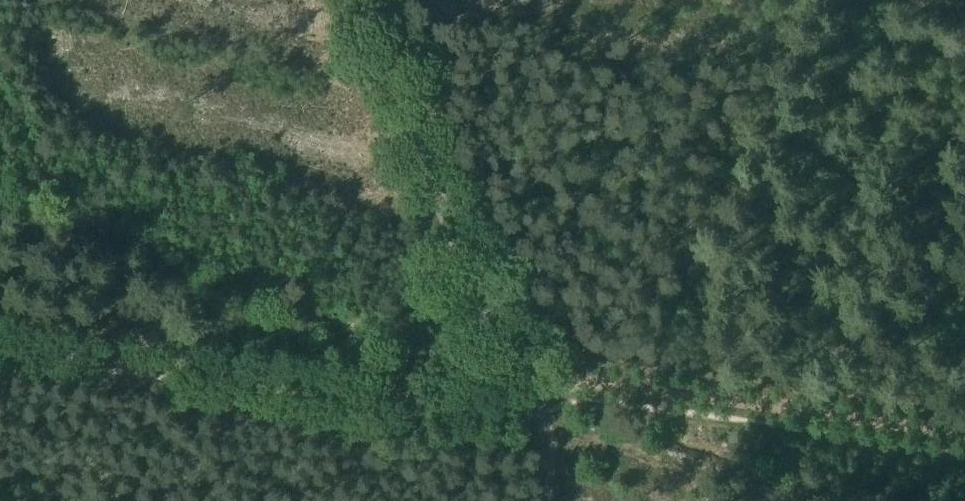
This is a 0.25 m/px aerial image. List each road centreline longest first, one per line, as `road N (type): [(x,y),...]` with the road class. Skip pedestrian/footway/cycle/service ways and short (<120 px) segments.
road 1 (track): [(0,339),(440,404),(513,408),(614,384),(964,434)]
road 2 (track): [(547,500),(549,420),(390,66),(381,0)]

